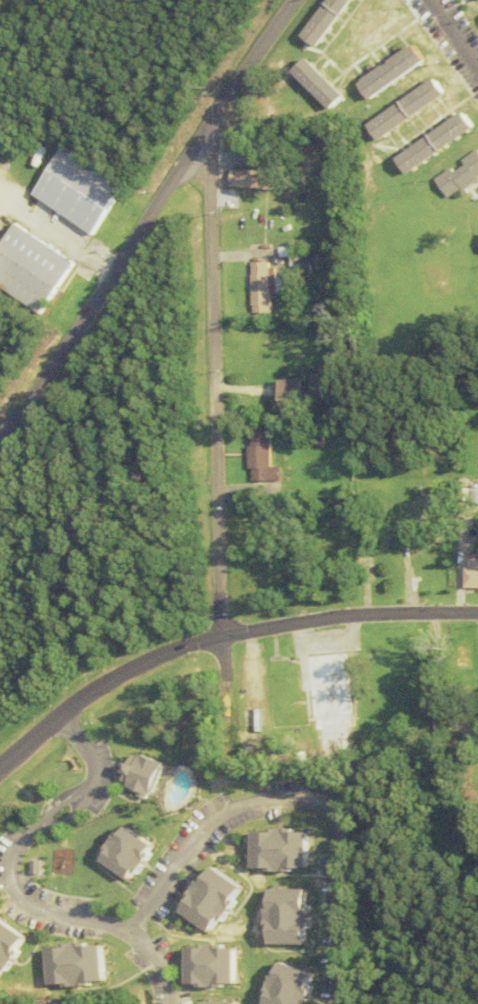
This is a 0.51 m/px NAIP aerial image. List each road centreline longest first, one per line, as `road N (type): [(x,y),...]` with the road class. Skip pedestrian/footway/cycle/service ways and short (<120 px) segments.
road 1 (residential): [(200,129),(220,705)]
road 2 (tertiary): [(286,0),(0,434)]
road 3 (tertiary): [(0,766),(101,685),(215,634),(359,614),(477,613)]

